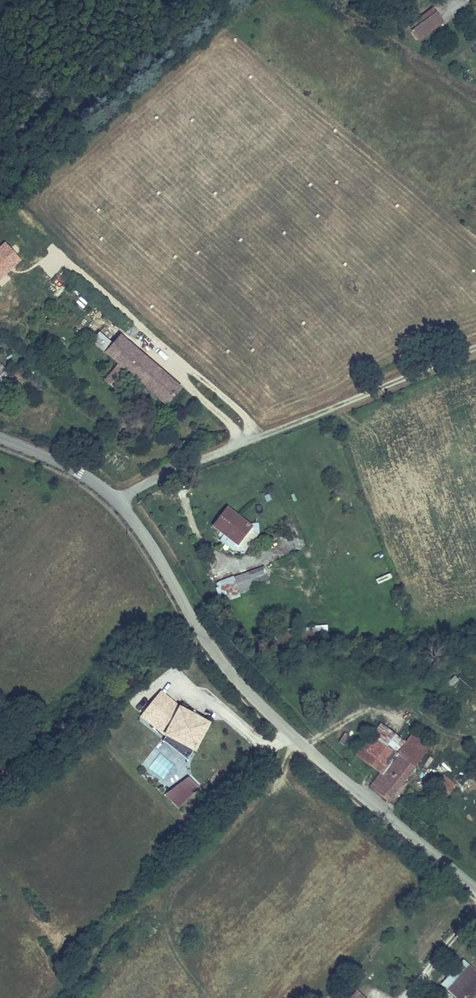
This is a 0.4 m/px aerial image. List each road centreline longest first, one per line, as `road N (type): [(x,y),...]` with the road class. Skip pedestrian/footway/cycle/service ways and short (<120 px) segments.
road 1 (tertiary): [(120,501),(237,676),(318,757),(475,886)]
road 2 (unclassified): [(475,345),(165,472),(120,501)]
road 3 (tertiary): [(0,436),(78,469),(120,501)]

